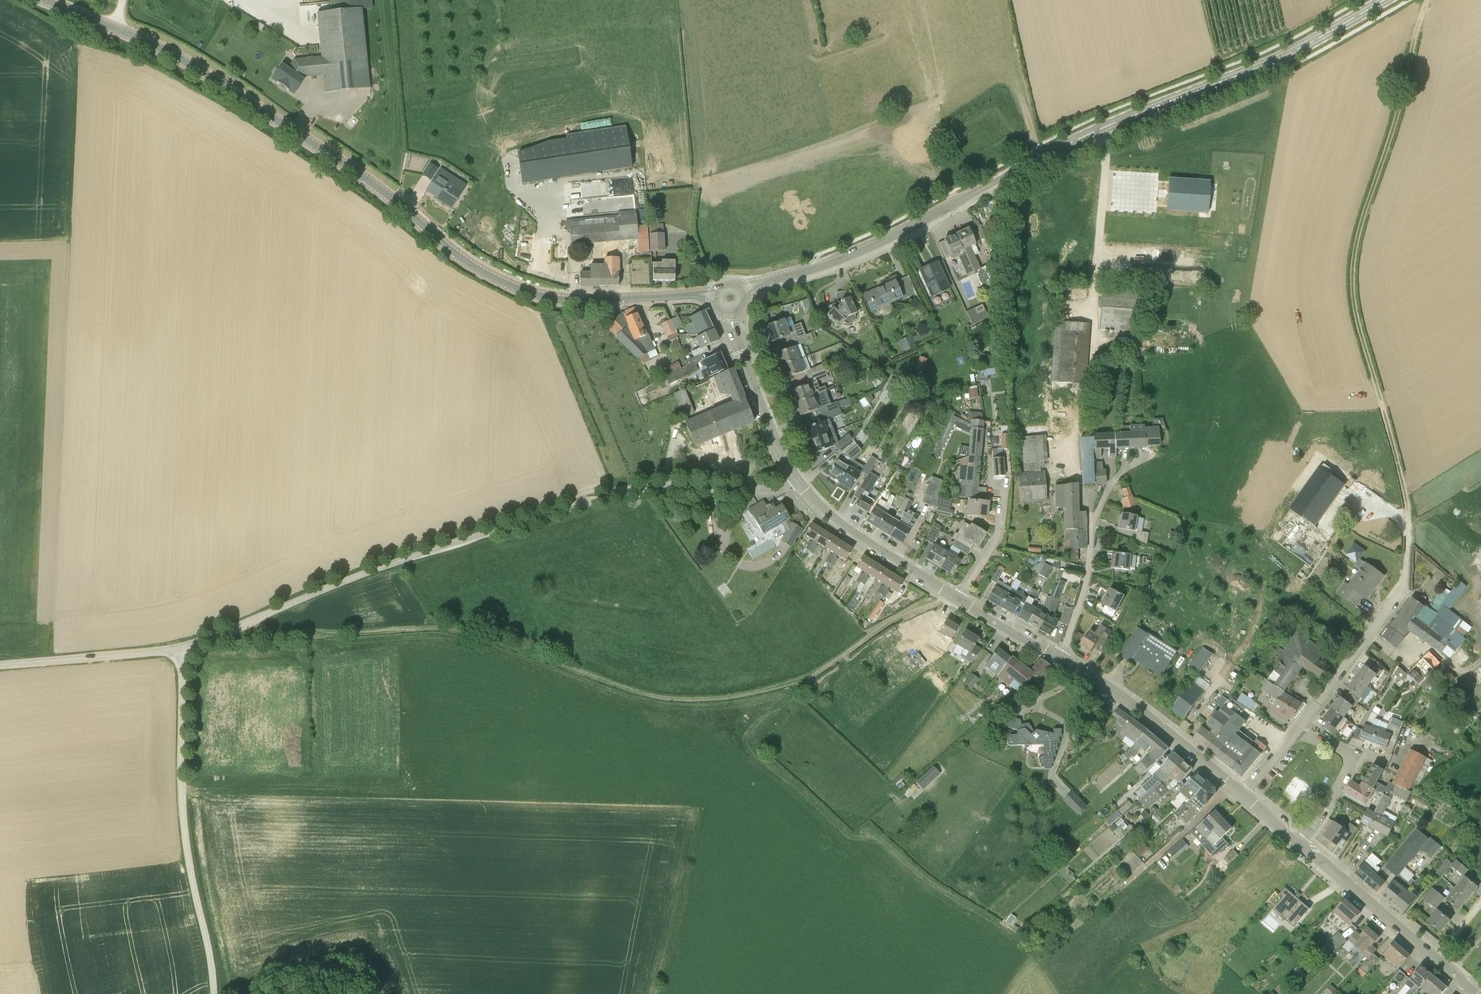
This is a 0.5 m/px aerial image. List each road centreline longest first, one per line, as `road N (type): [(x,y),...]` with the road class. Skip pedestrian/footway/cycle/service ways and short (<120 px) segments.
road 1 (track): [(208,638),(447,629),(630,691),(707,699),(810,676),(894,620),(953,596)]
road 2 (tertiary): [(715,296),(565,300),(513,287),(463,259),(375,185),(230,89),(46,0)]
road 3 (unclassified): [(182,647),(390,564),(620,493),(664,486),(775,491),(795,480)]
road 4 (tertiary): [(811,269),(1122,119),(1298,49),(1385,0)]
road 5 (track): [(1408,519),(1353,274),(1425,0)]
road 6 (unclassified): [(214,993),(184,816),(182,647)]
road 7 (residential): [(1295,732),(1400,594),(1408,519)]
road 8 (residential): [(1060,658),(1084,582),(1092,520),(1121,466),(1154,451)]
road 9 (tertiary): [(1242,793),(1153,720),(1060,658)]
road 10 (tertiary): [(958,599),(846,528),(795,480)]
road 11 (unclassified): [(0,665),(182,647)]
road 12 (tertiary): [(795,480),(730,314)]
road 13 (tertiary): [(1433,958),(1299,844)]
road 14 (residential): [(1299,844),(1351,764),(1345,751),(1295,732)]
road 15 (residential): [(958,599),(993,542),(999,487)]

